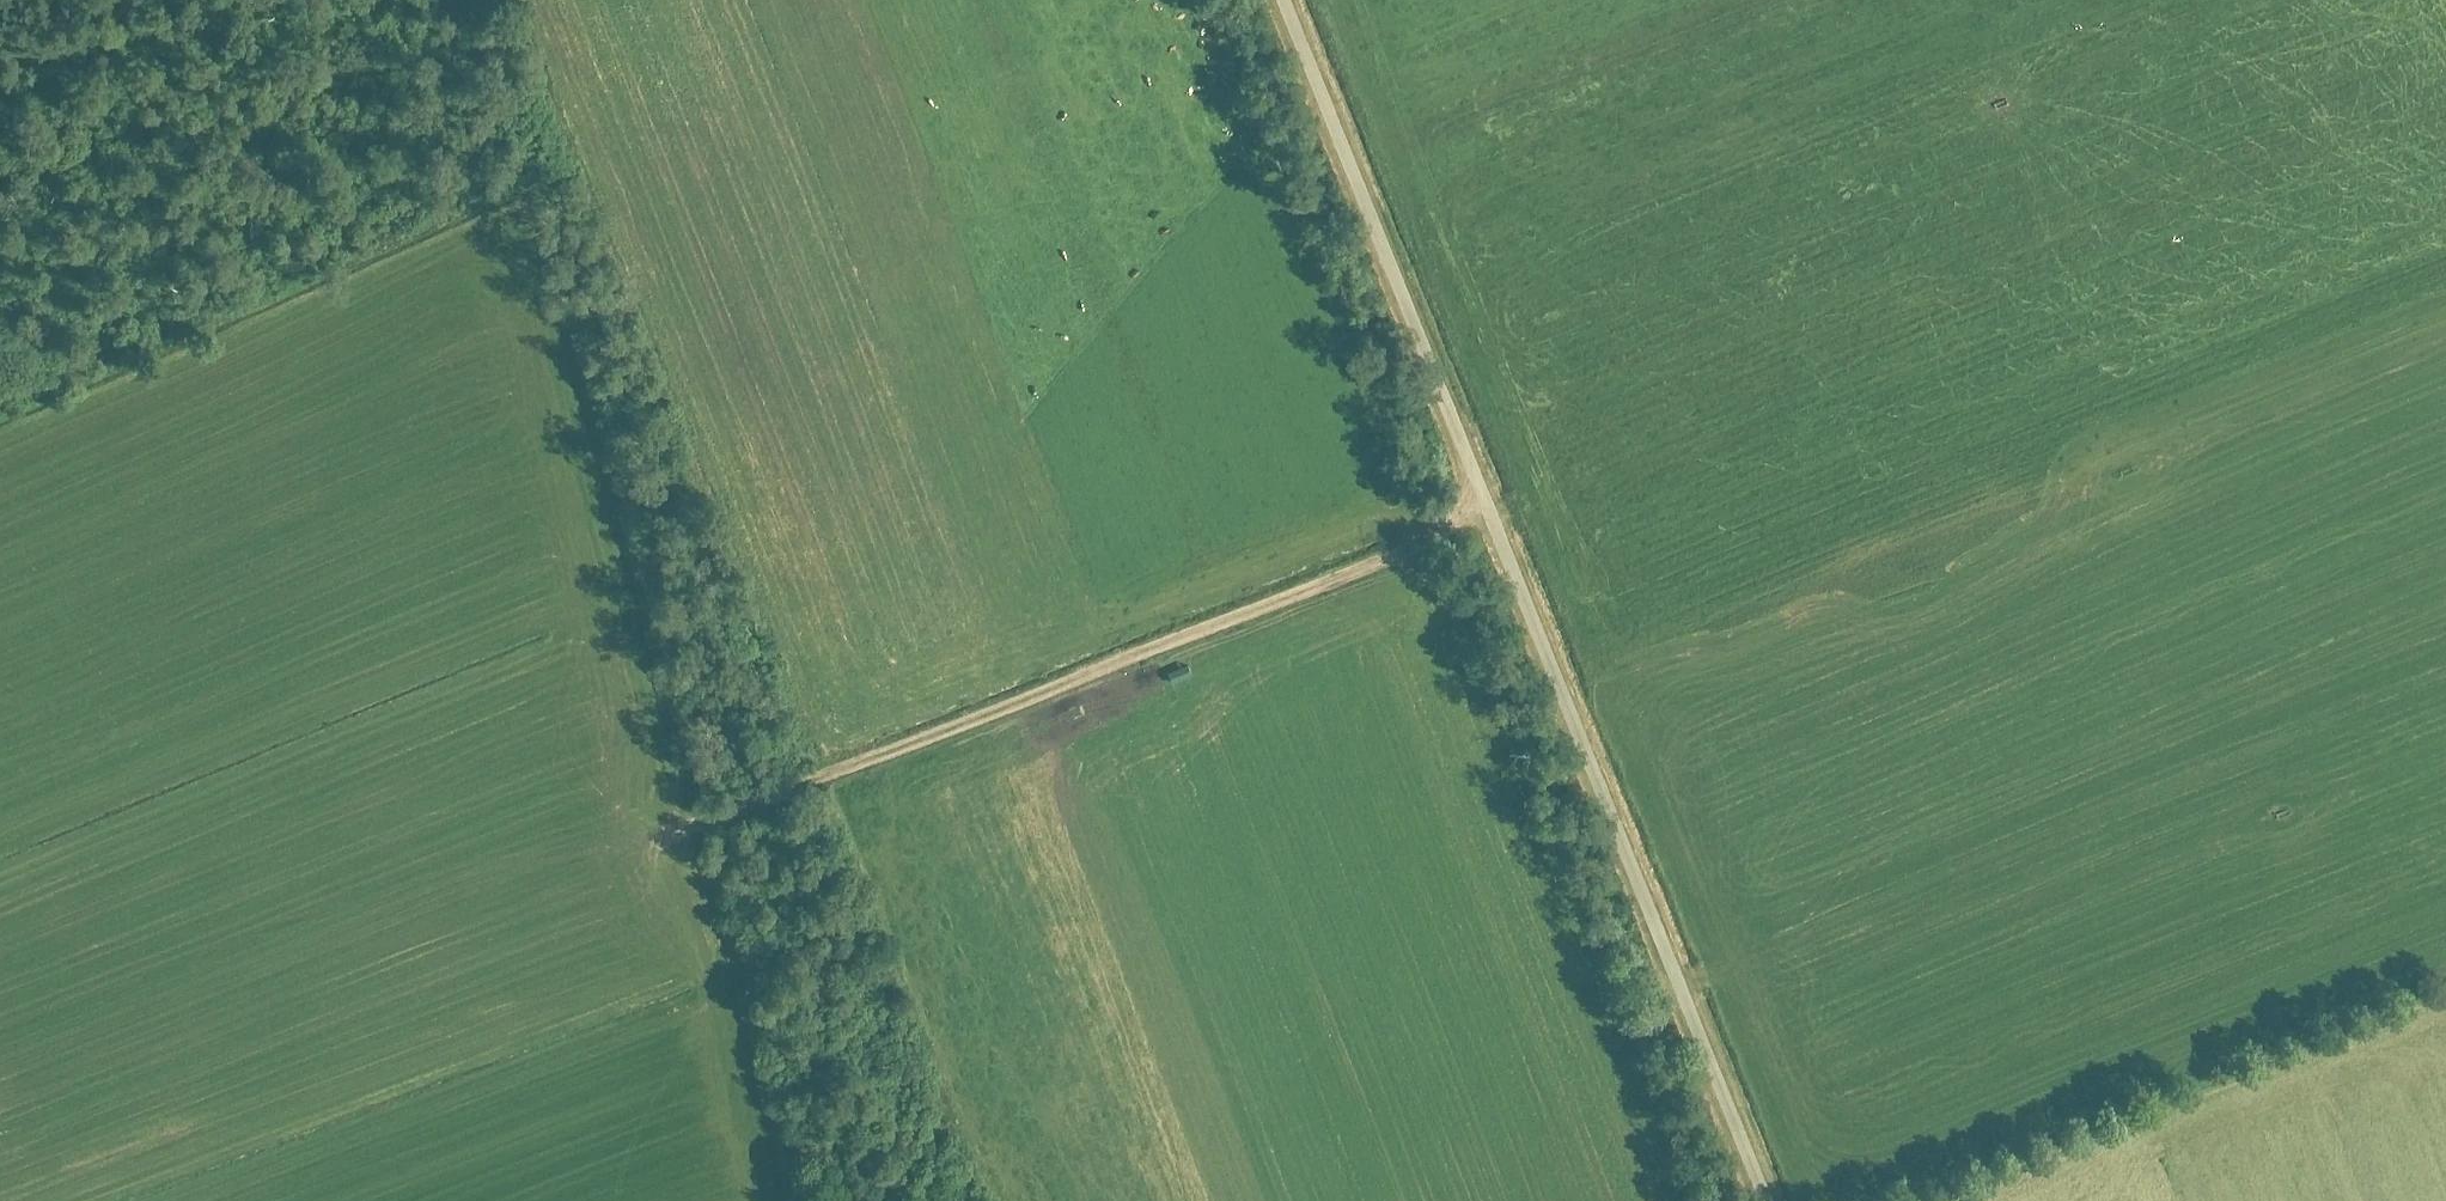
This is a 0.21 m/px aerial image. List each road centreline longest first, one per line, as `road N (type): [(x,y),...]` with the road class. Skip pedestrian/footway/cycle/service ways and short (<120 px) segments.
road 1 (unclassified): [(1745,1200),(1257,0)]

